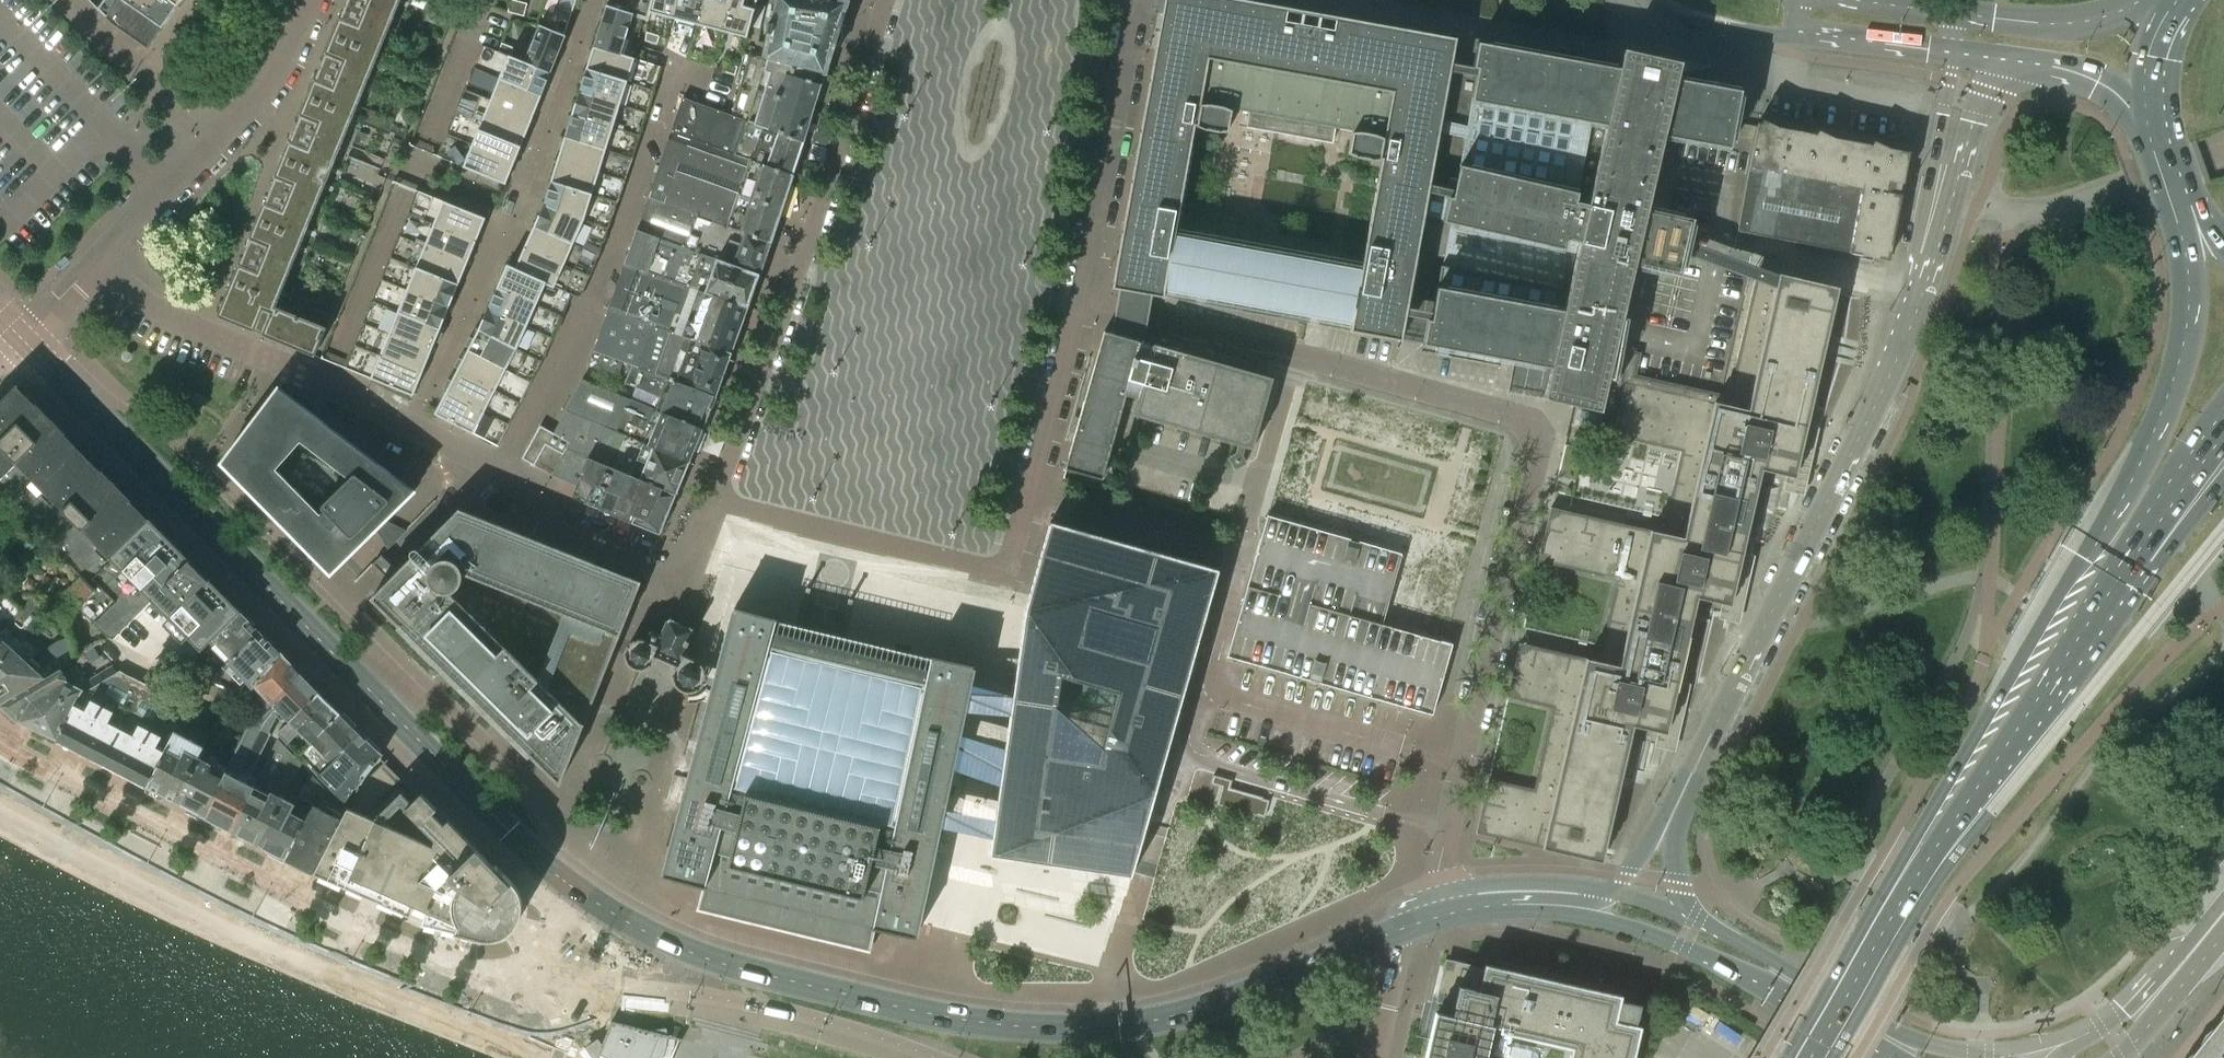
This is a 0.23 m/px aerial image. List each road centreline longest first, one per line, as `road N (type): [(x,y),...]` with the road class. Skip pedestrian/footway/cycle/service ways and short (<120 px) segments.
road 1 (residential): [(1437,877),(1536,448),(1531,429),(1519,418),(1105,307),(1085,278)]
road 2 (primary): [(576,888),(639,929),(753,972),(956,1018),(1065,1028),(1193,1011),(1400,926)]
road 3 (primary): [(2183,210),(2186,328),(2148,451),(1931,812),(1875,945)]
road 4 (primary): [(26,340),(576,888)]
road 5 (residential): [(576,888),(527,986),(326,912),(0,742)]
road 6 (residential): [(714,497),(999,568),(1010,560),(1085,278)]
road 7 (residential): [(541,1057),(171,899),(0,808)]
road 8 (tertiary): [(1691,773),(1890,373),(1923,289)]
road 9 (residential): [(885,0),(714,497)]
road 10 (residential): [(415,427),(500,468),(557,520),(665,560),(698,543),(714,497)]
road 11 (residential): [(415,427),(139,301),(98,267)]
road 12 (primary): [(1578,901),(1734,970),(1890,1057)]
road 13 (primary): [(1875,945),(2072,669)]
road 14 (residential): [(98,267),(276,61),(303,0)]
road 15 (primary): [(1990,1054),(1918,1041),(1692,917)]
road 16 (primary): [(2072,669),(2099,603),(2223,421)]
road 17 (residential): [(1085,278),(1140,0)]
road 18 (tertiary): [(1923,289),(1980,104),(2032,63)]
road 19 (primary): [(2072,669),(2114,626),(2223,478)]
road 20 (tertiary): [(1923,289),(1917,258),(1955,52)]
road 21 (tertiary): [(2145,0),(2071,25),(1935,9)]
road 22 (tertiary): [(1578,901),(1629,872),(1691,773)]
road 23 (residential): [(1795,40),(1790,85),(1911,104)]
road 24 (tertiary): [(1795,40),(1812,33),(1955,52)]
road 25 (tertiary): [(1650,0),(1692,27),(1795,40)]
road 26 (tertiary): [(1692,917),(1673,859),(1691,773)]
road 27 (primary): [(1432,913),(1516,899),(1578,901)]
road 28 (tertiary): [(2032,63),(2079,73),(2159,128)]
road 29 (primary): [(2118,1057),(2176,986),(2198,946)]
road 30 (residential): [(1371,1057),(1400,926)]
road 31 (primary): [(2180,0),(2158,58),(2159,128)]
road 32 (primary): [(1811,1057),(1875,945)]
road 33 (primary): [(2198,946),(2099,1024)]

